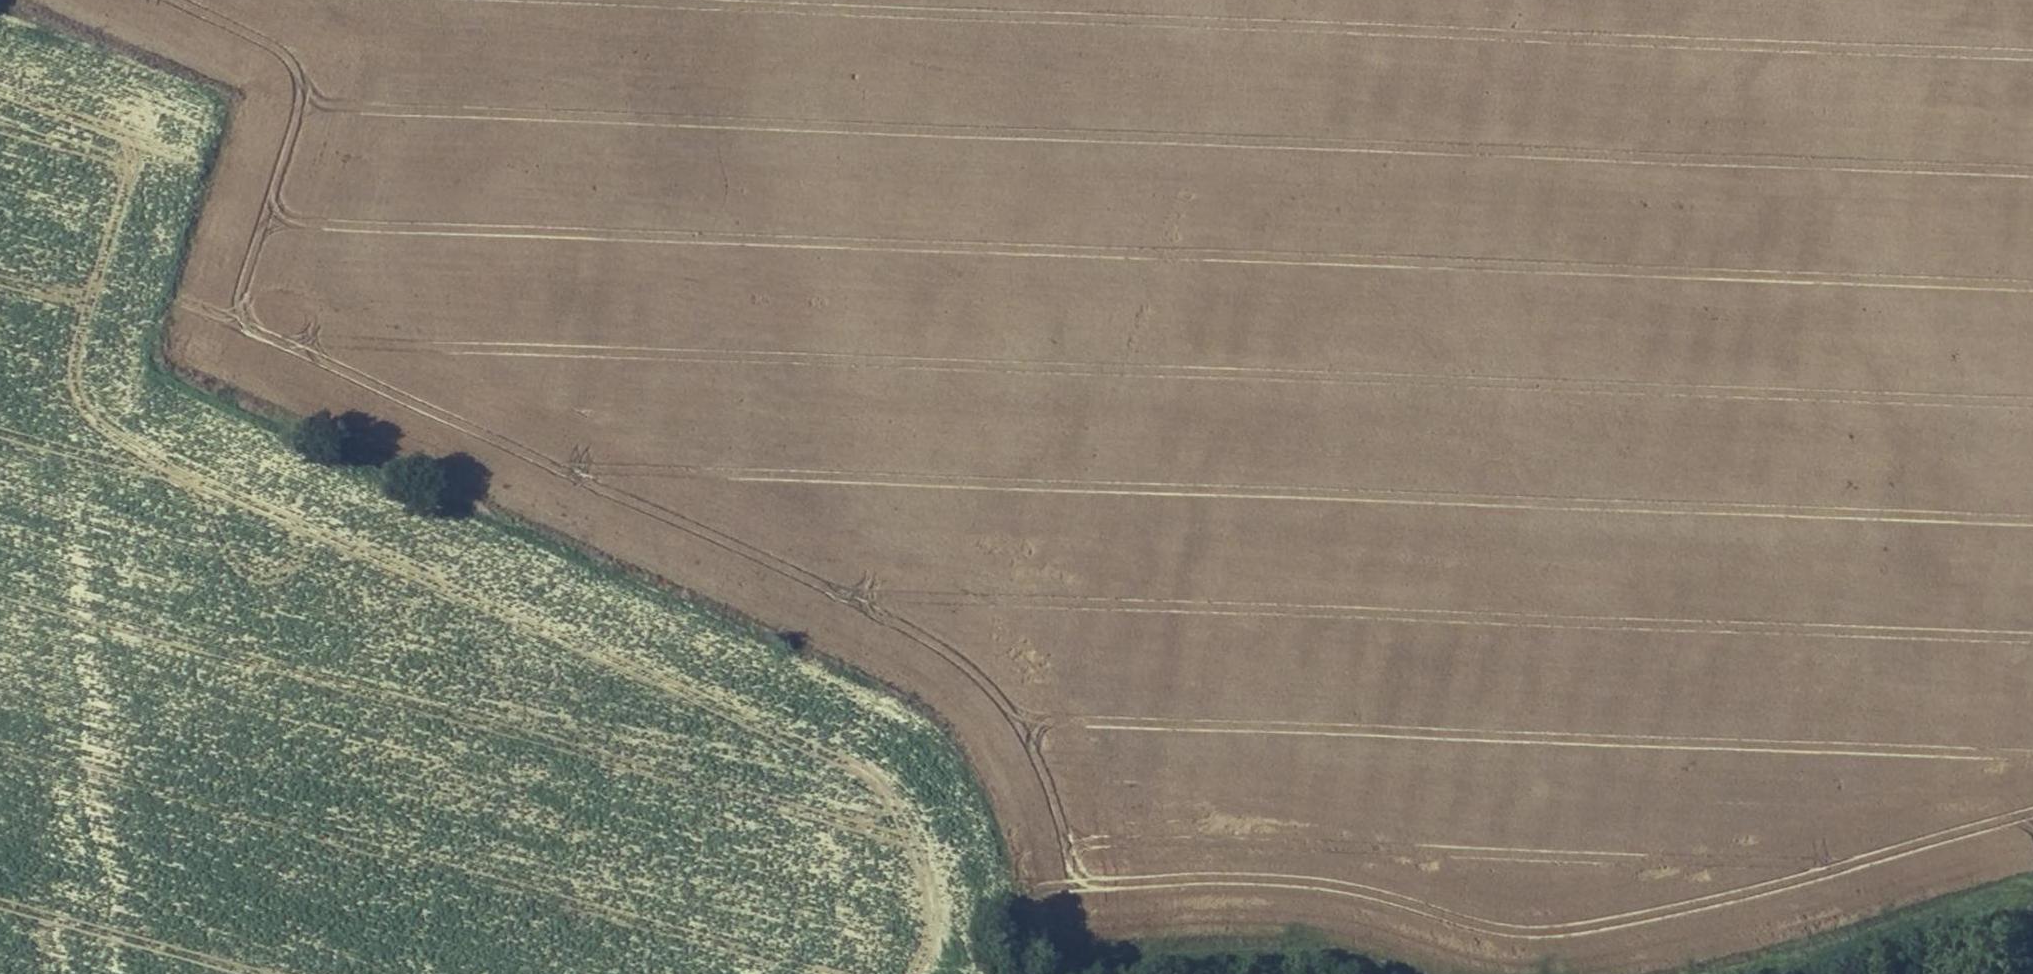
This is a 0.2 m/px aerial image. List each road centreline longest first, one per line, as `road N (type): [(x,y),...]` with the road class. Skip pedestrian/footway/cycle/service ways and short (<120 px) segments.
road 1 (track): [(1008,973),(1279,956),(1450,973)]
road 2 (track): [(1710,973),(2019,890),(2032,916)]

